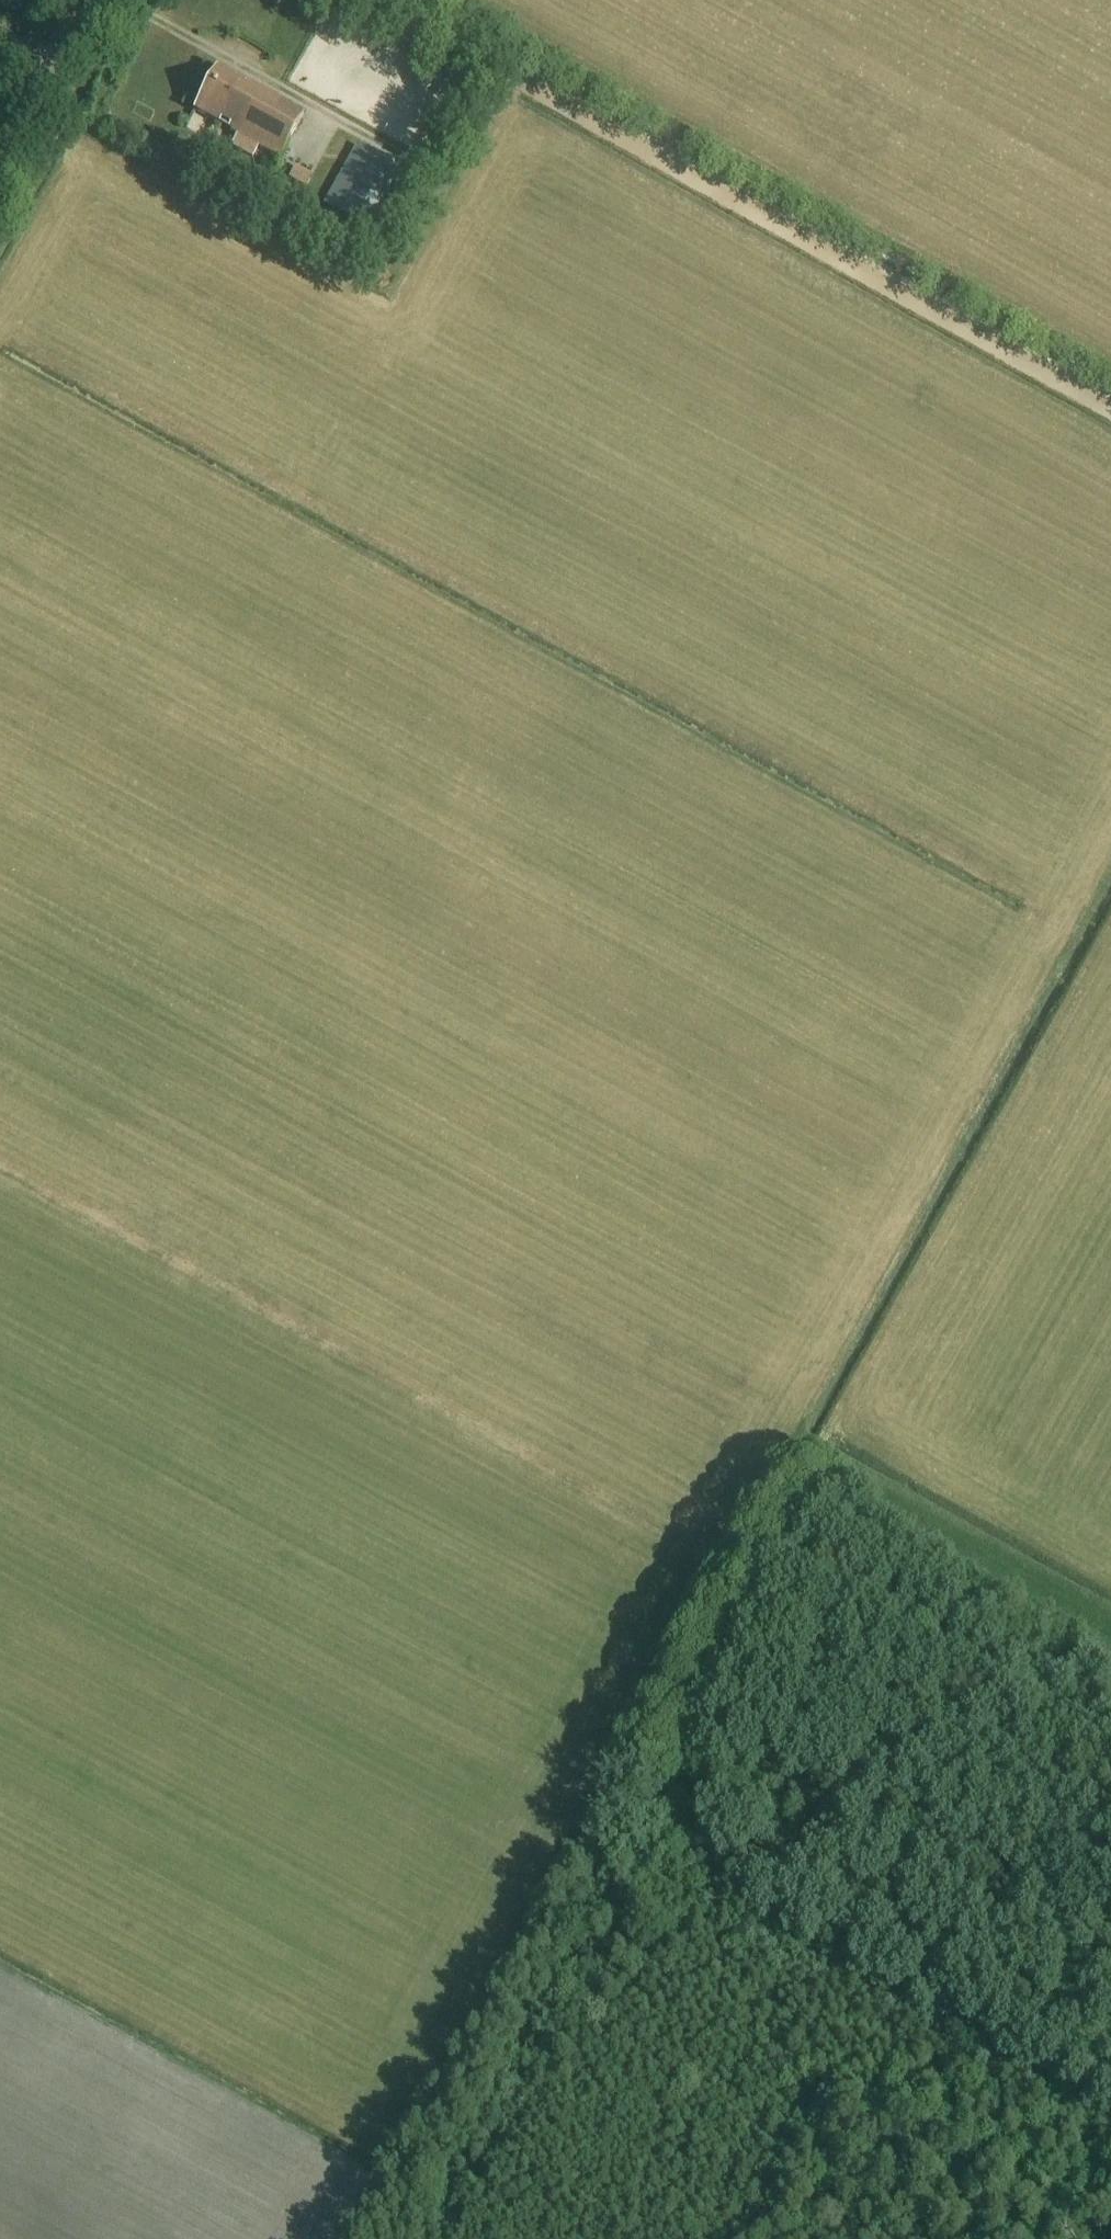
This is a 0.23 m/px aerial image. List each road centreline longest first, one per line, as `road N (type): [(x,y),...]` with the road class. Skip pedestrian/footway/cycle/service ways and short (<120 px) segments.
road 1 (track): [(1110,404),(381,0)]
road 2 (unclassified): [(0,152),(85,0)]

